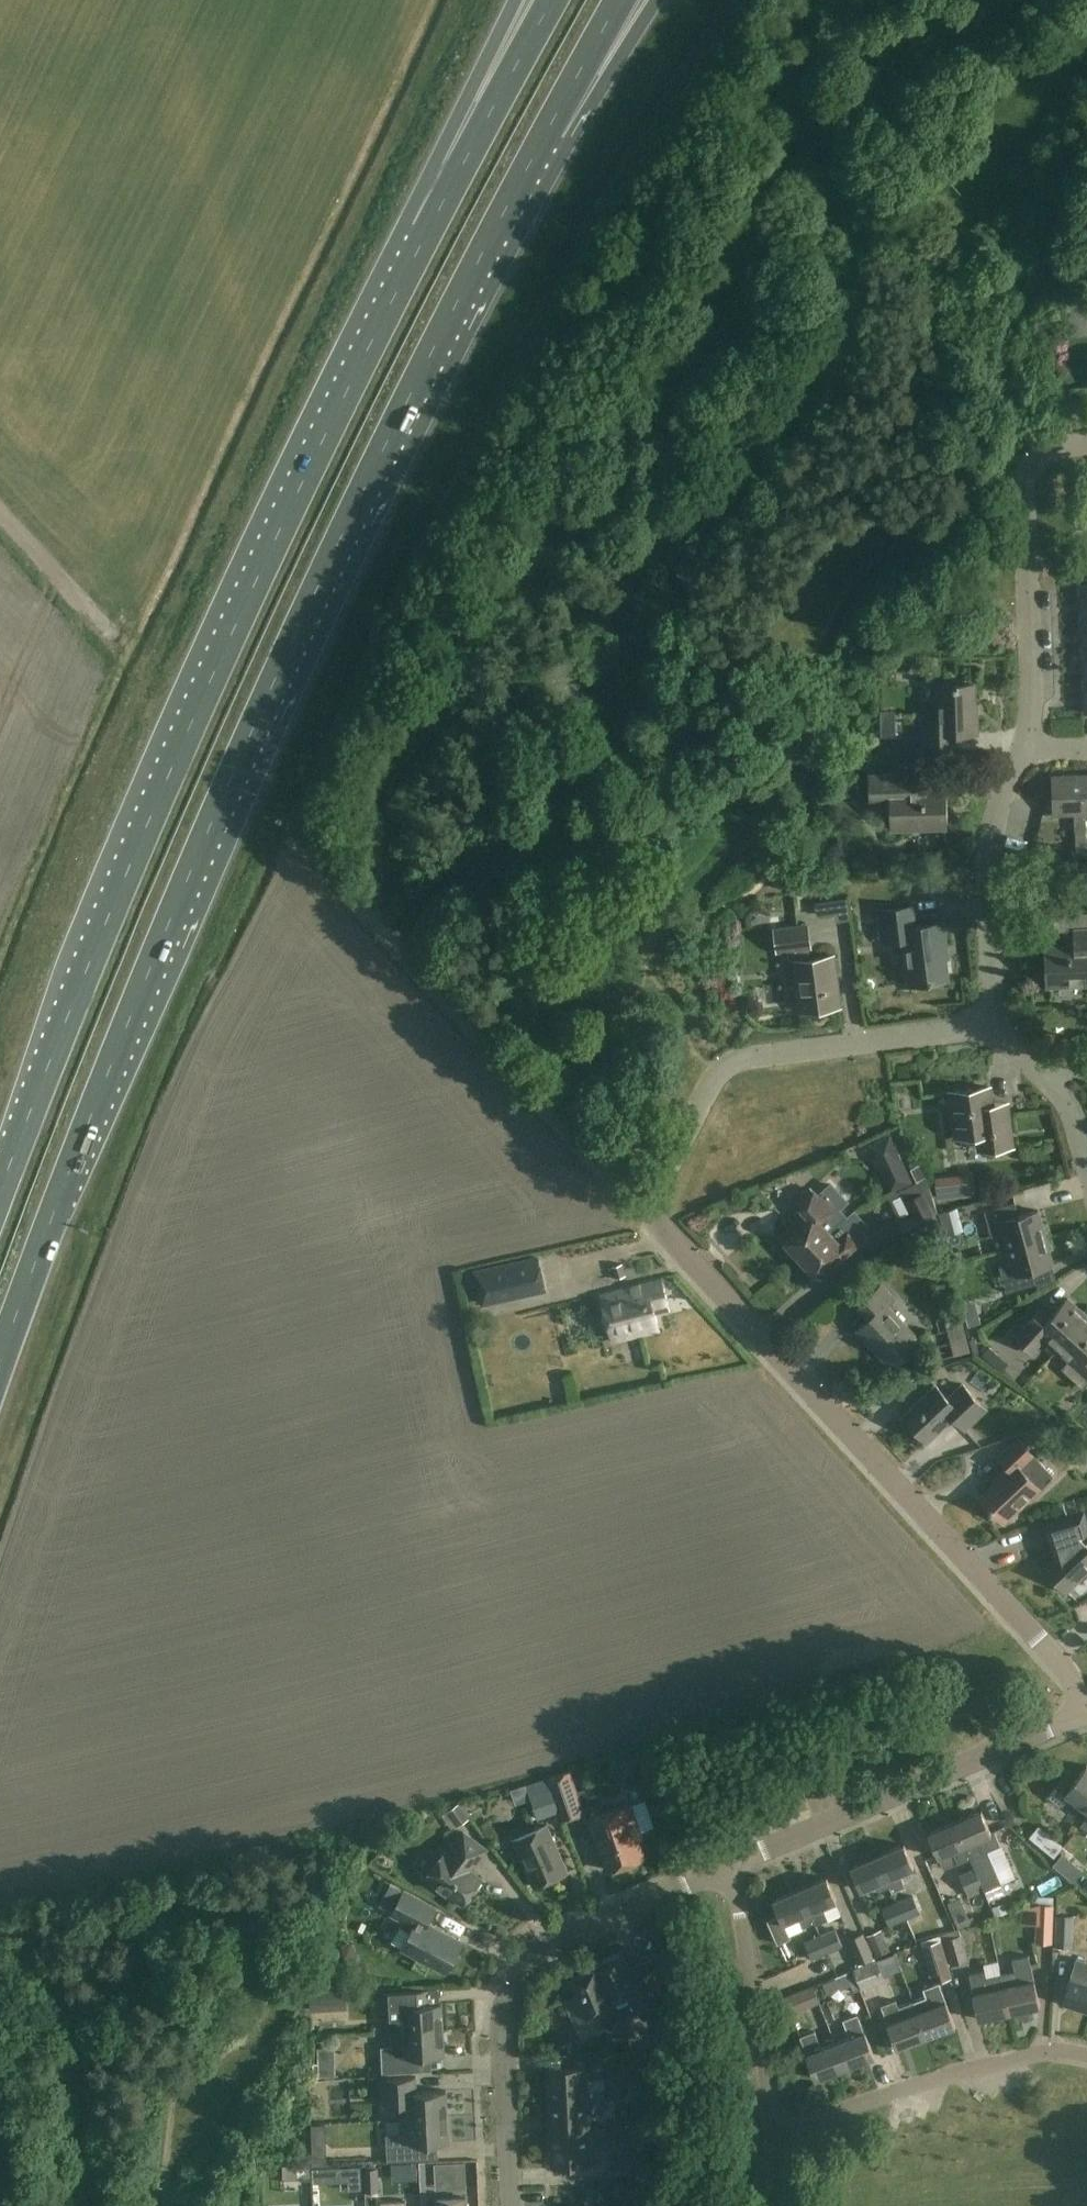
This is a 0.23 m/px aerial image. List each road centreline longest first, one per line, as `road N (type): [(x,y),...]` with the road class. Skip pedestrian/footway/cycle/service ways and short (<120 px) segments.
road 1 (trunk): [(0,1367),(249,737),(411,396),(549,131)]
road 2 (trunk): [(427,232),(148,822),(0,1196)]
road 3 (residential): [(1086,1711),(1066,1672),(648,1214)]
road 4 (unclassified): [(648,1214),(300,843)]
road 5 (residential): [(512,2205),(506,2039),(509,2000),(526,1966),(585,1925),(729,1864)]
road 6 (residential): [(994,1030),(747,1060),(724,1071),(648,1214)]
road 7 (residential): [(729,1864),(1086,1715)]
road 8 (residential): [(1086,446),(1035,463),(1024,496),(1031,754)]
road 9 (residential): [(777,2133),(1045,2054),(1086,2059)]
road 10 (residential): [(1031,754),(1006,791),(989,856),(994,1030)]
road 11 (residential): [(777,2133),(729,1864)]
road 12 (trunk): [(554,0),(427,232)]
road 13 (trunk): [(518,0),(427,232)]
road 14 (residential): [(1086,1165),(1071,1113),(994,1030)]
road 15 (trunk): [(549,131),(649,0)]
road 16 (trunk): [(549,131),(622,0)]

